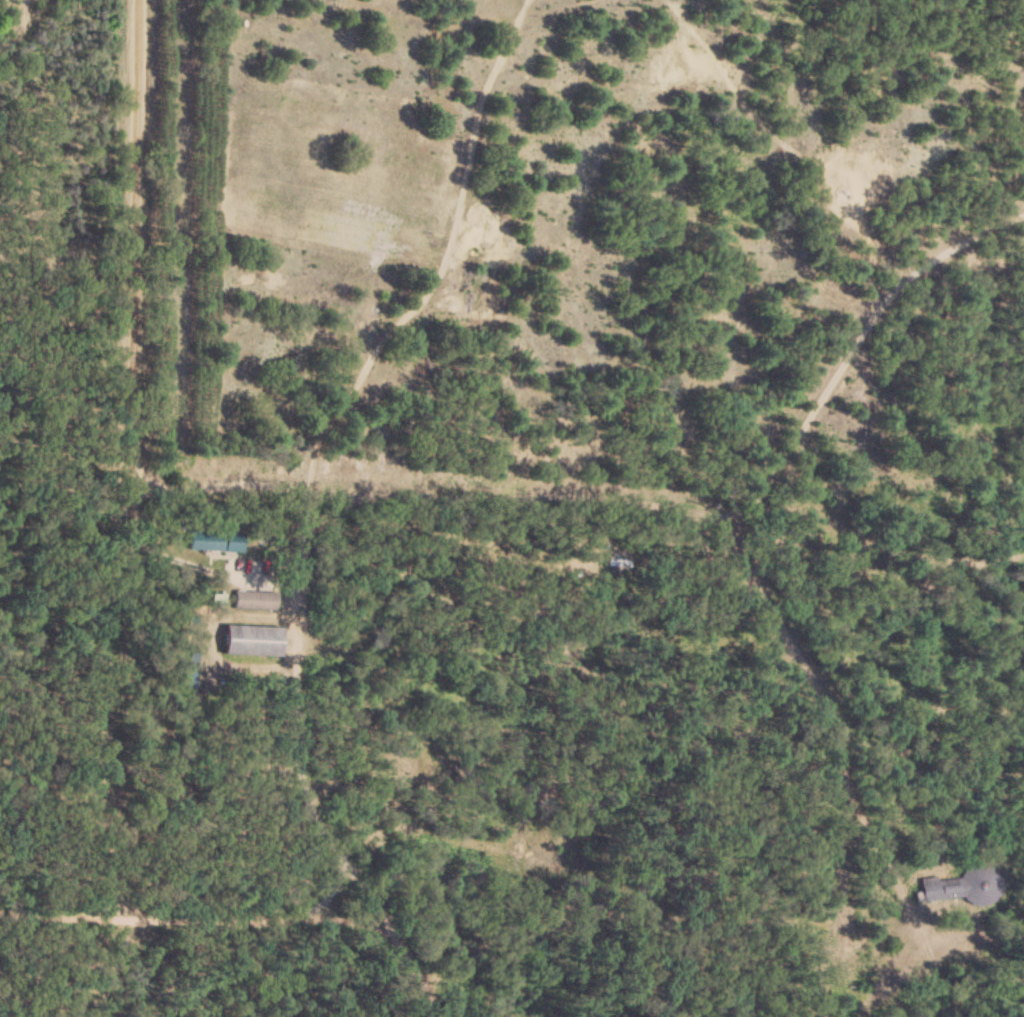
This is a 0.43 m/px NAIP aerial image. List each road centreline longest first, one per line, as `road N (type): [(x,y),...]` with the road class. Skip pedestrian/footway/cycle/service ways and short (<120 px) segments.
road 1 (residential): [(873,826),(745,564),(621,506),(479,491),(126,478)]
road 2 (residential): [(132,0),(113,884)]
road 3 (residential): [(297,484),(298,795),(329,855),(443,1016)]
road 4 (residential): [(928,1016),(944,975),(929,817),(943,689),(974,572),(1023,521)]
road 5 (residential): [(1023,232),(941,275),(891,324),(841,393),(773,534),(745,564)]

